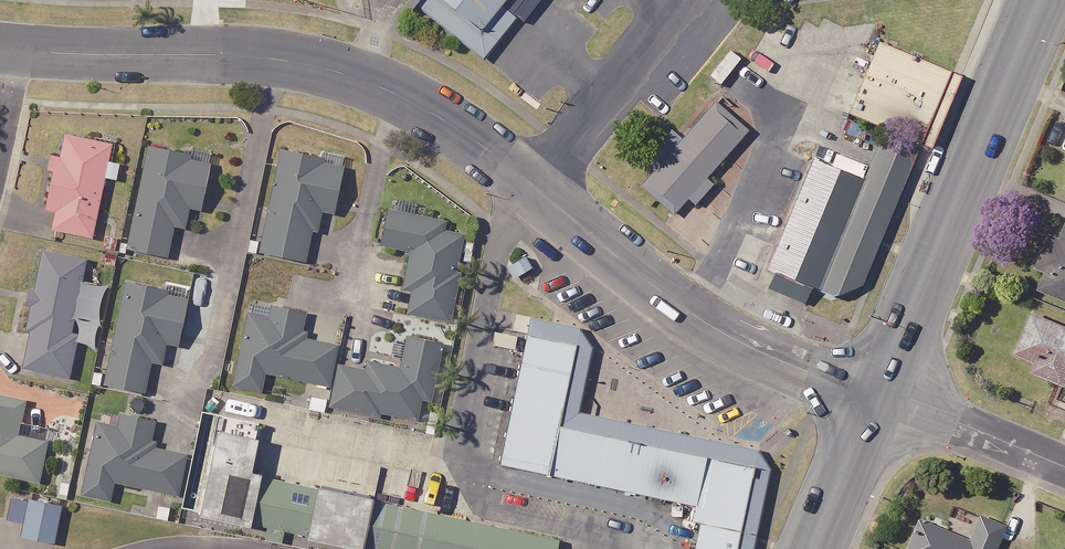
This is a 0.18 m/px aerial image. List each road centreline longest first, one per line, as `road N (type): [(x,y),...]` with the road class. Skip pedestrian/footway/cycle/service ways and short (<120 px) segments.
road 1 (residential): [(15,52),(282,59),(360,79),(433,114),(536,183),(656,291),(715,328),(843,388),(879,396)]
road 2 (secondary): [(1042,0),(879,396)]
road 3 (residential): [(1064,467),(879,396)]
road 4 (secondary): [(879,396),(814,548)]

